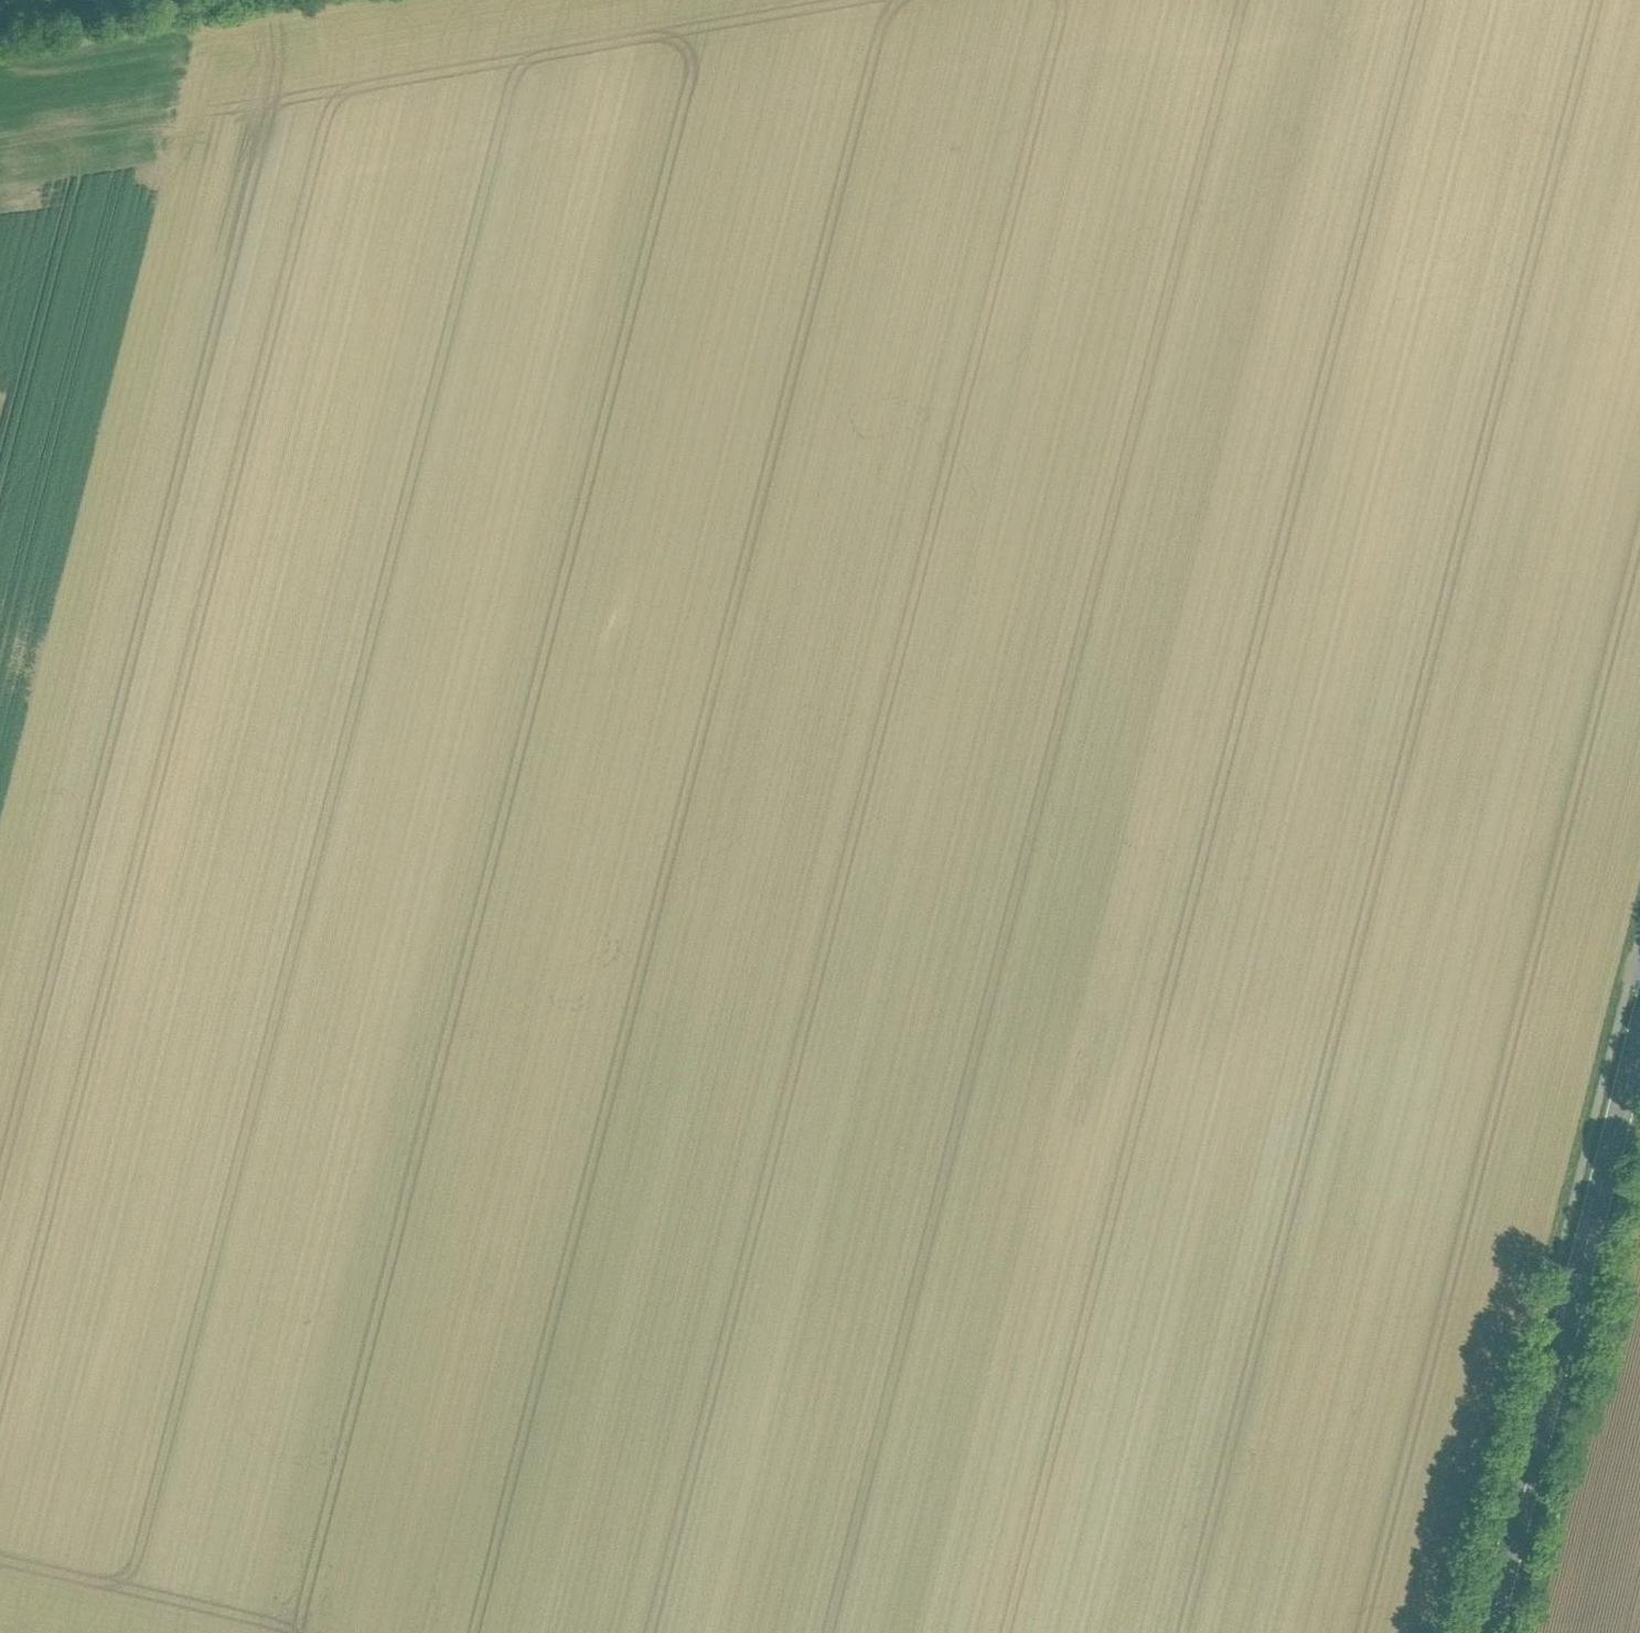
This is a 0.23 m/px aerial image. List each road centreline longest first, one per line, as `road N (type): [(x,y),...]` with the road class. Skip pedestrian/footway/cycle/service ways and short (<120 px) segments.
road 1 (tertiary): [(1483,1632),(1639,1017)]

